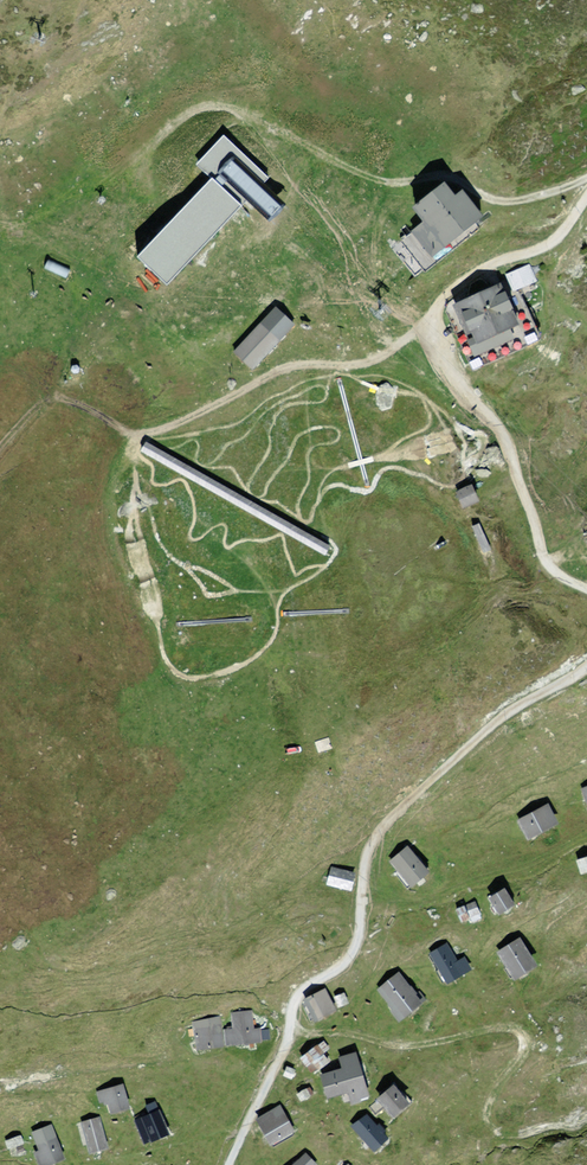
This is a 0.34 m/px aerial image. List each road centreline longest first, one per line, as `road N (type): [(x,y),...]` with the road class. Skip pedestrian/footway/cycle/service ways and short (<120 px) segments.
road 1 (track): [(586,668),(496,723),(377,836),(350,955),(294,997),(286,1047),(228,1164)]
road 2 (track): [(586,179),(504,201),(448,176),(383,181),(216,106),(176,120),(144,162)]
road 3 (track): [(430,320),(379,358),(283,367),(184,420),(140,418),(55,392),(0,447)]
road 4 (track): [(586,1116),(520,1136),(489,1123),(496,1088),(522,1055),(519,1032),(425,1047),(290,1034)]
road 5 (track): [(430,320),(510,449),(542,552),(553,569),(586,588)]
road 6 (track): [(586,197),(544,249),(461,280),(430,320)]

